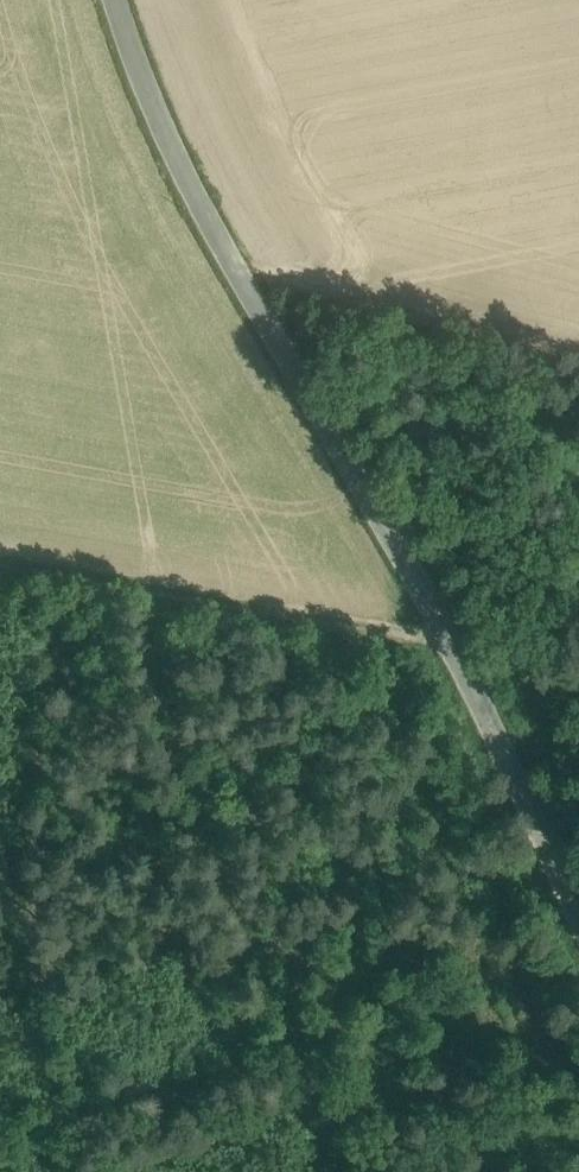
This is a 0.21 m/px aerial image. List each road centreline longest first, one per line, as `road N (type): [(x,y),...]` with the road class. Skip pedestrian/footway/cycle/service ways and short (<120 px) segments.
road 1 (tertiary): [(578,945),(436,615),(215,234),(136,61),(117,0)]
road 2 (track): [(0,562),(448,642)]

